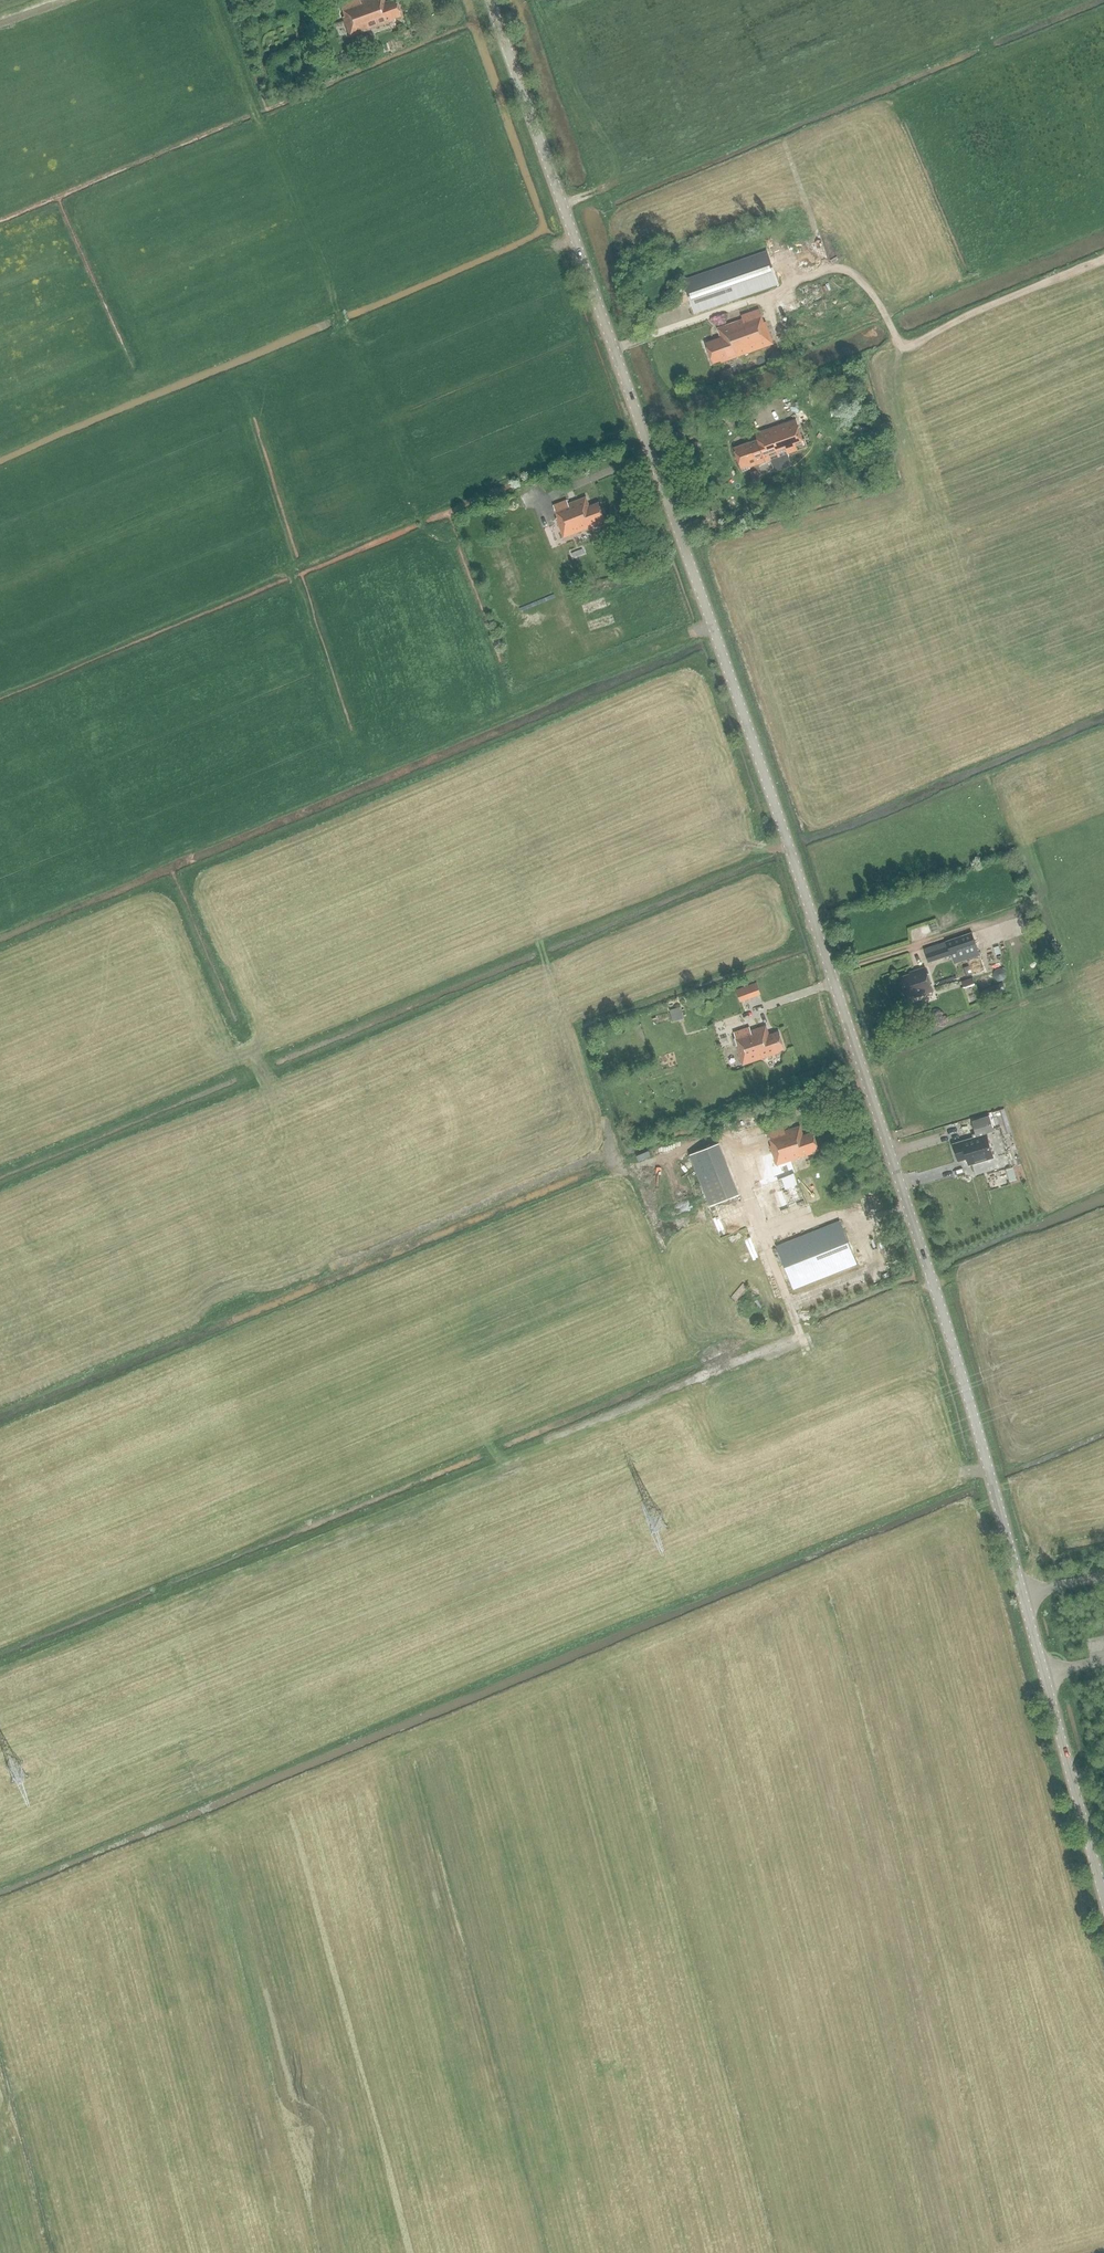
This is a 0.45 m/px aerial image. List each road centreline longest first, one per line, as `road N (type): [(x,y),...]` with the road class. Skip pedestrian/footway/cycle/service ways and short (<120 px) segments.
road 1 (tertiary): [(1103,1882),(913,1220),(495,0)]

